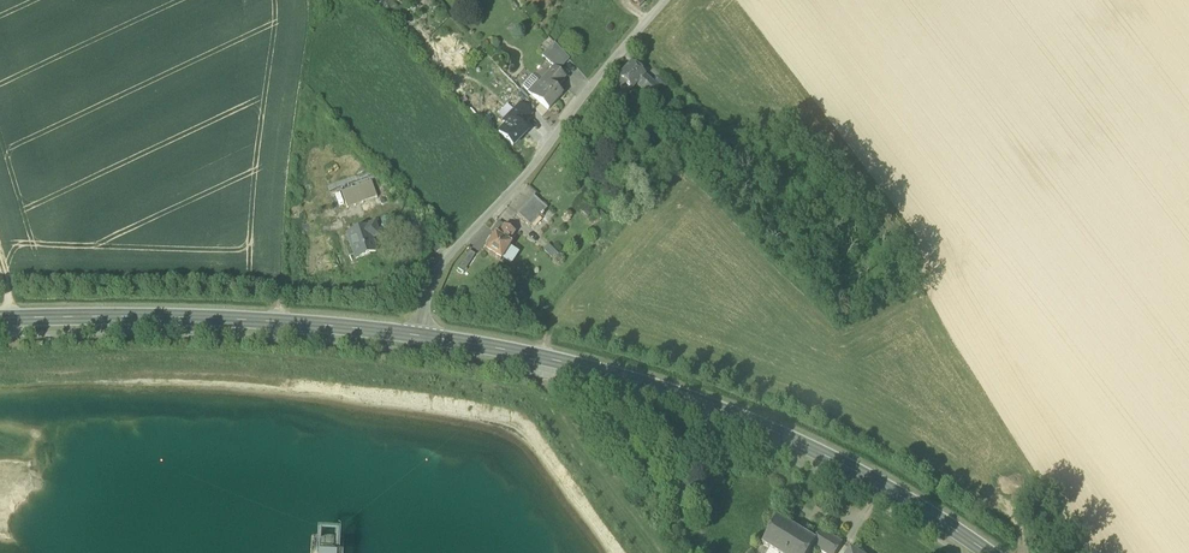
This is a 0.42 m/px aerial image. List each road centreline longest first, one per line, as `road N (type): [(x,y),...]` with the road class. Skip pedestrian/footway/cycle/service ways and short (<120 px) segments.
road 1 (tertiary): [(987,552),(812,446),(650,386),(419,334)]
road 2 (unclassified): [(419,334),(447,255),(528,172),(665,0)]
road 3 (tertiary): [(419,334),(261,320),(0,317)]

